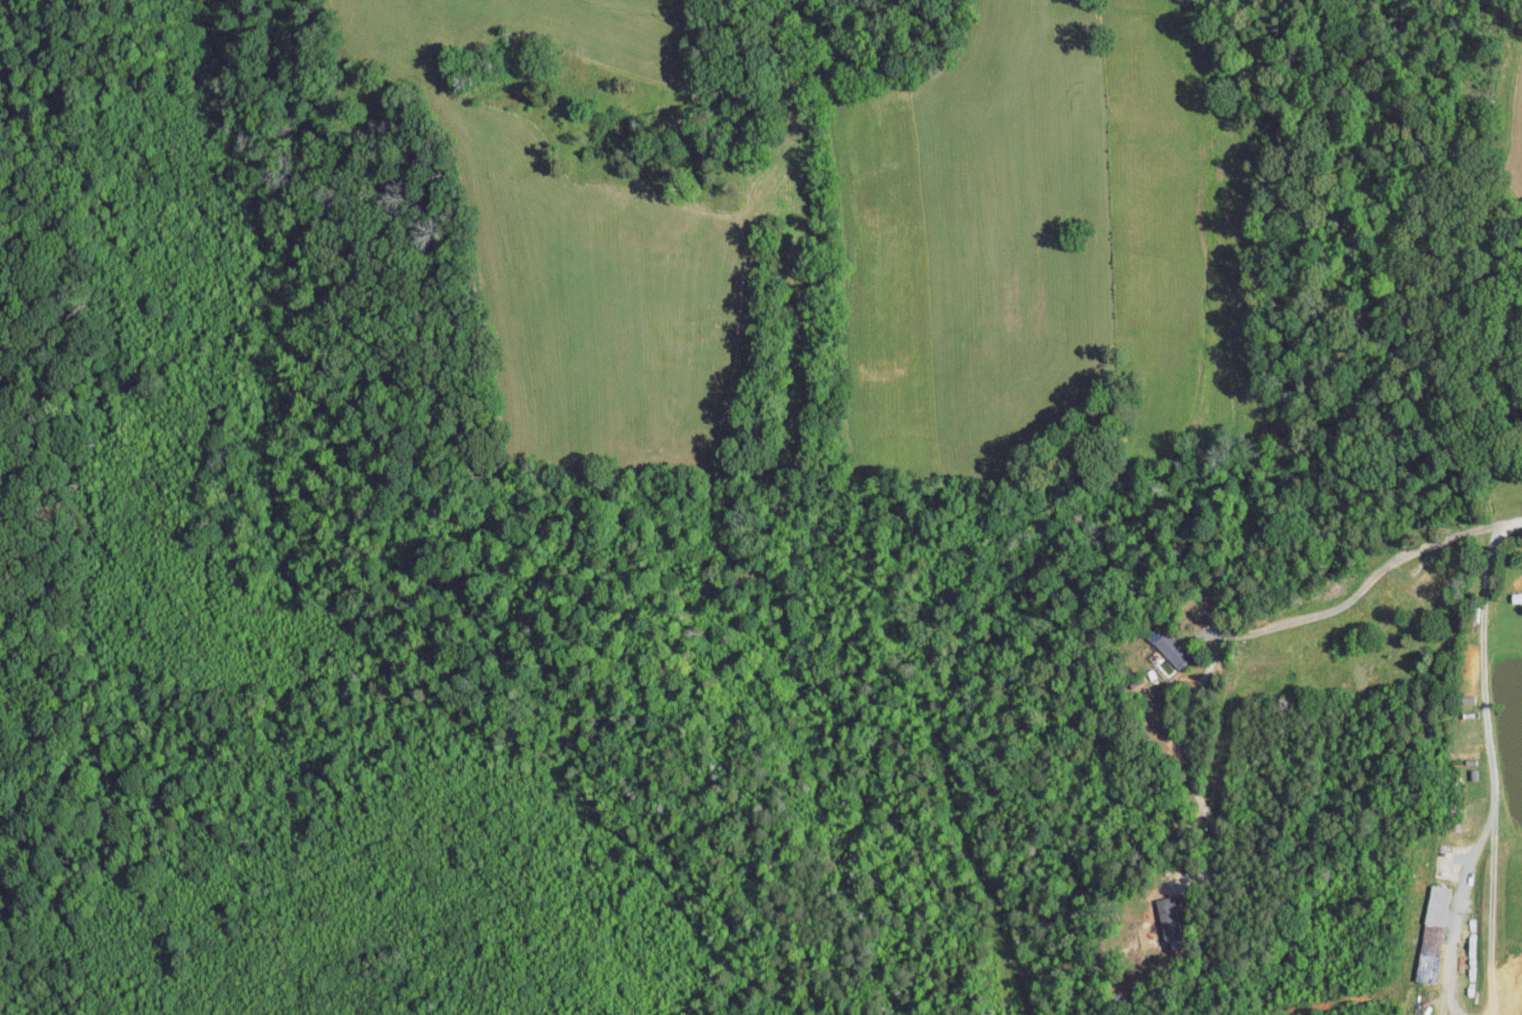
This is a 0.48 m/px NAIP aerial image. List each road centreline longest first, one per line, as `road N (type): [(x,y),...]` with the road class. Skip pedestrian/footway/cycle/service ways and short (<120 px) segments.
road 1 (residential): [(1521,522),(1405,555),(1340,608),(1233,637),(1216,634)]

